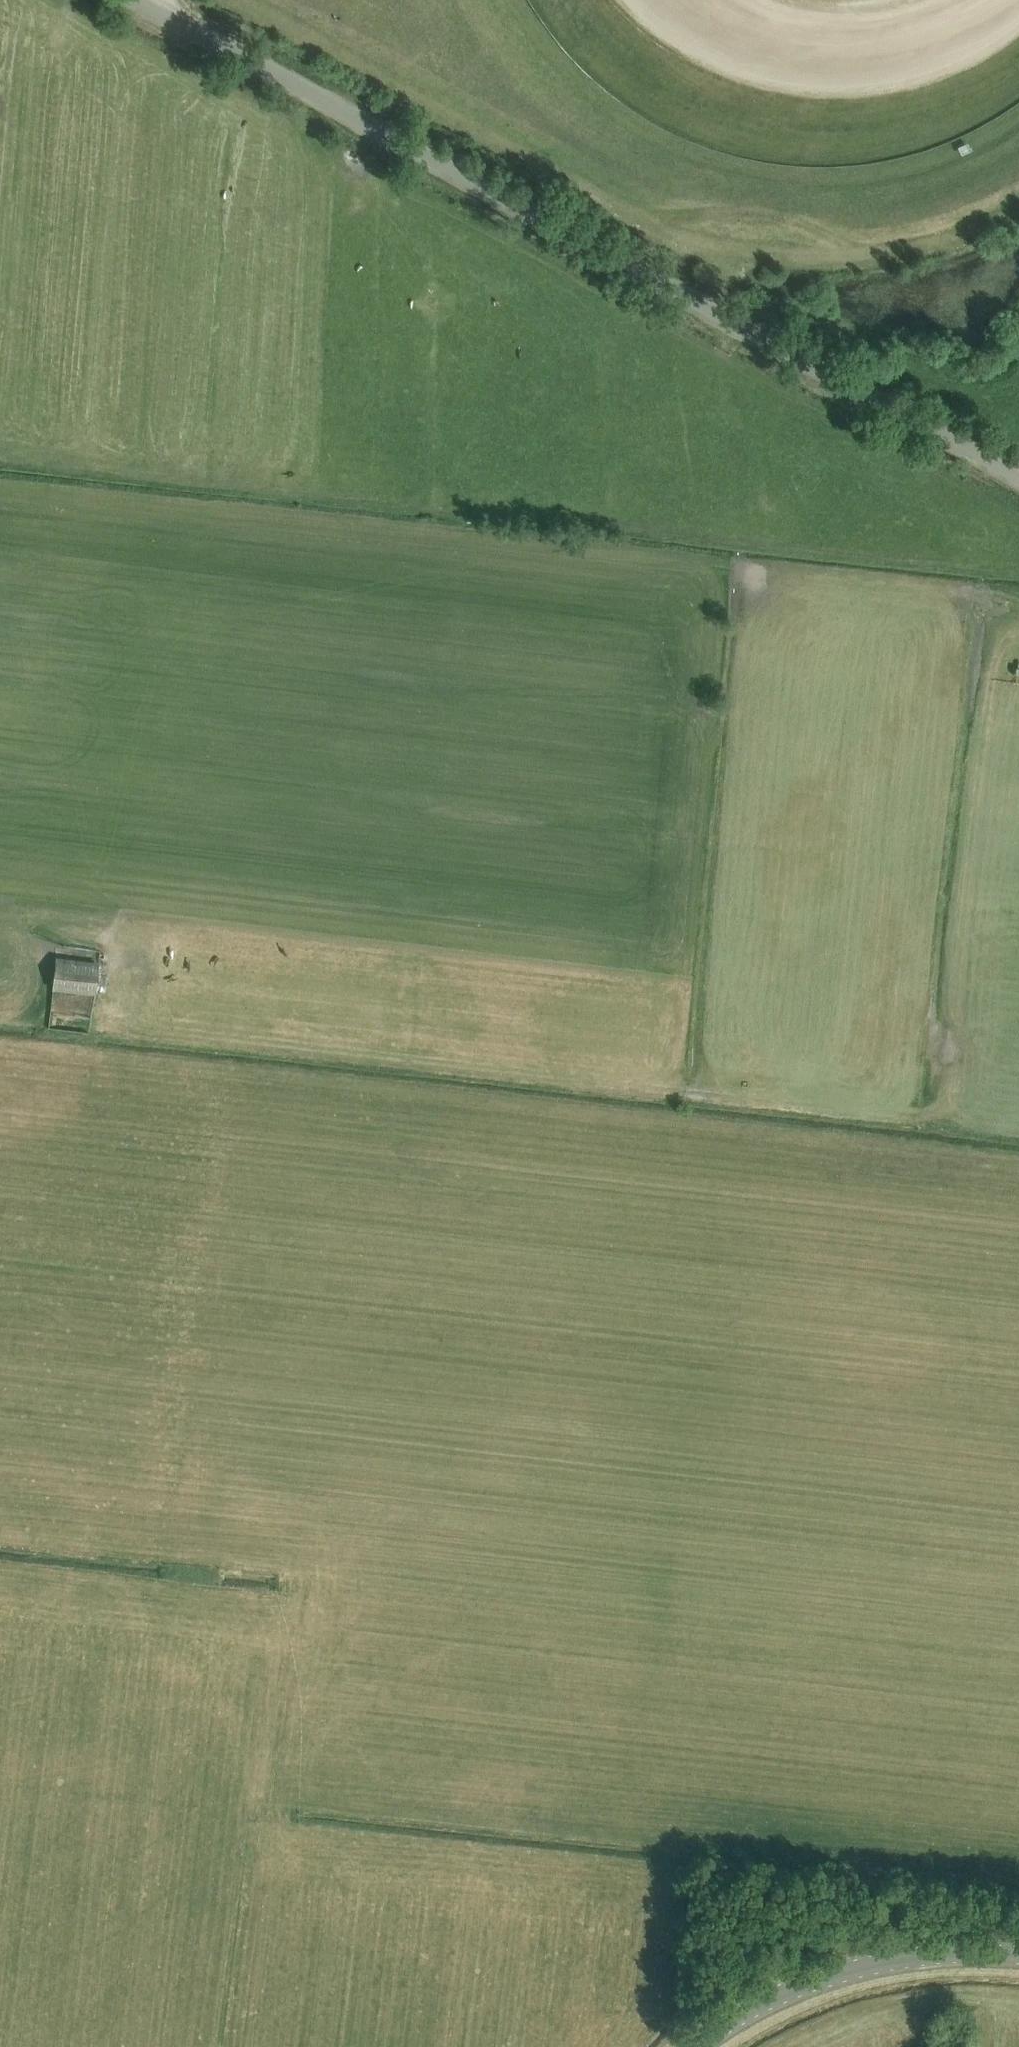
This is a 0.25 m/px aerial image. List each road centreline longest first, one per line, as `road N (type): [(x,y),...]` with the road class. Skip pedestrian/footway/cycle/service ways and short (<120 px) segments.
road 1 (unclassified): [(1018,477),(142,0)]
road 2 (unclassified): [(697,2046),(774,1996),(838,1972),(939,1952),(1018,1954)]

